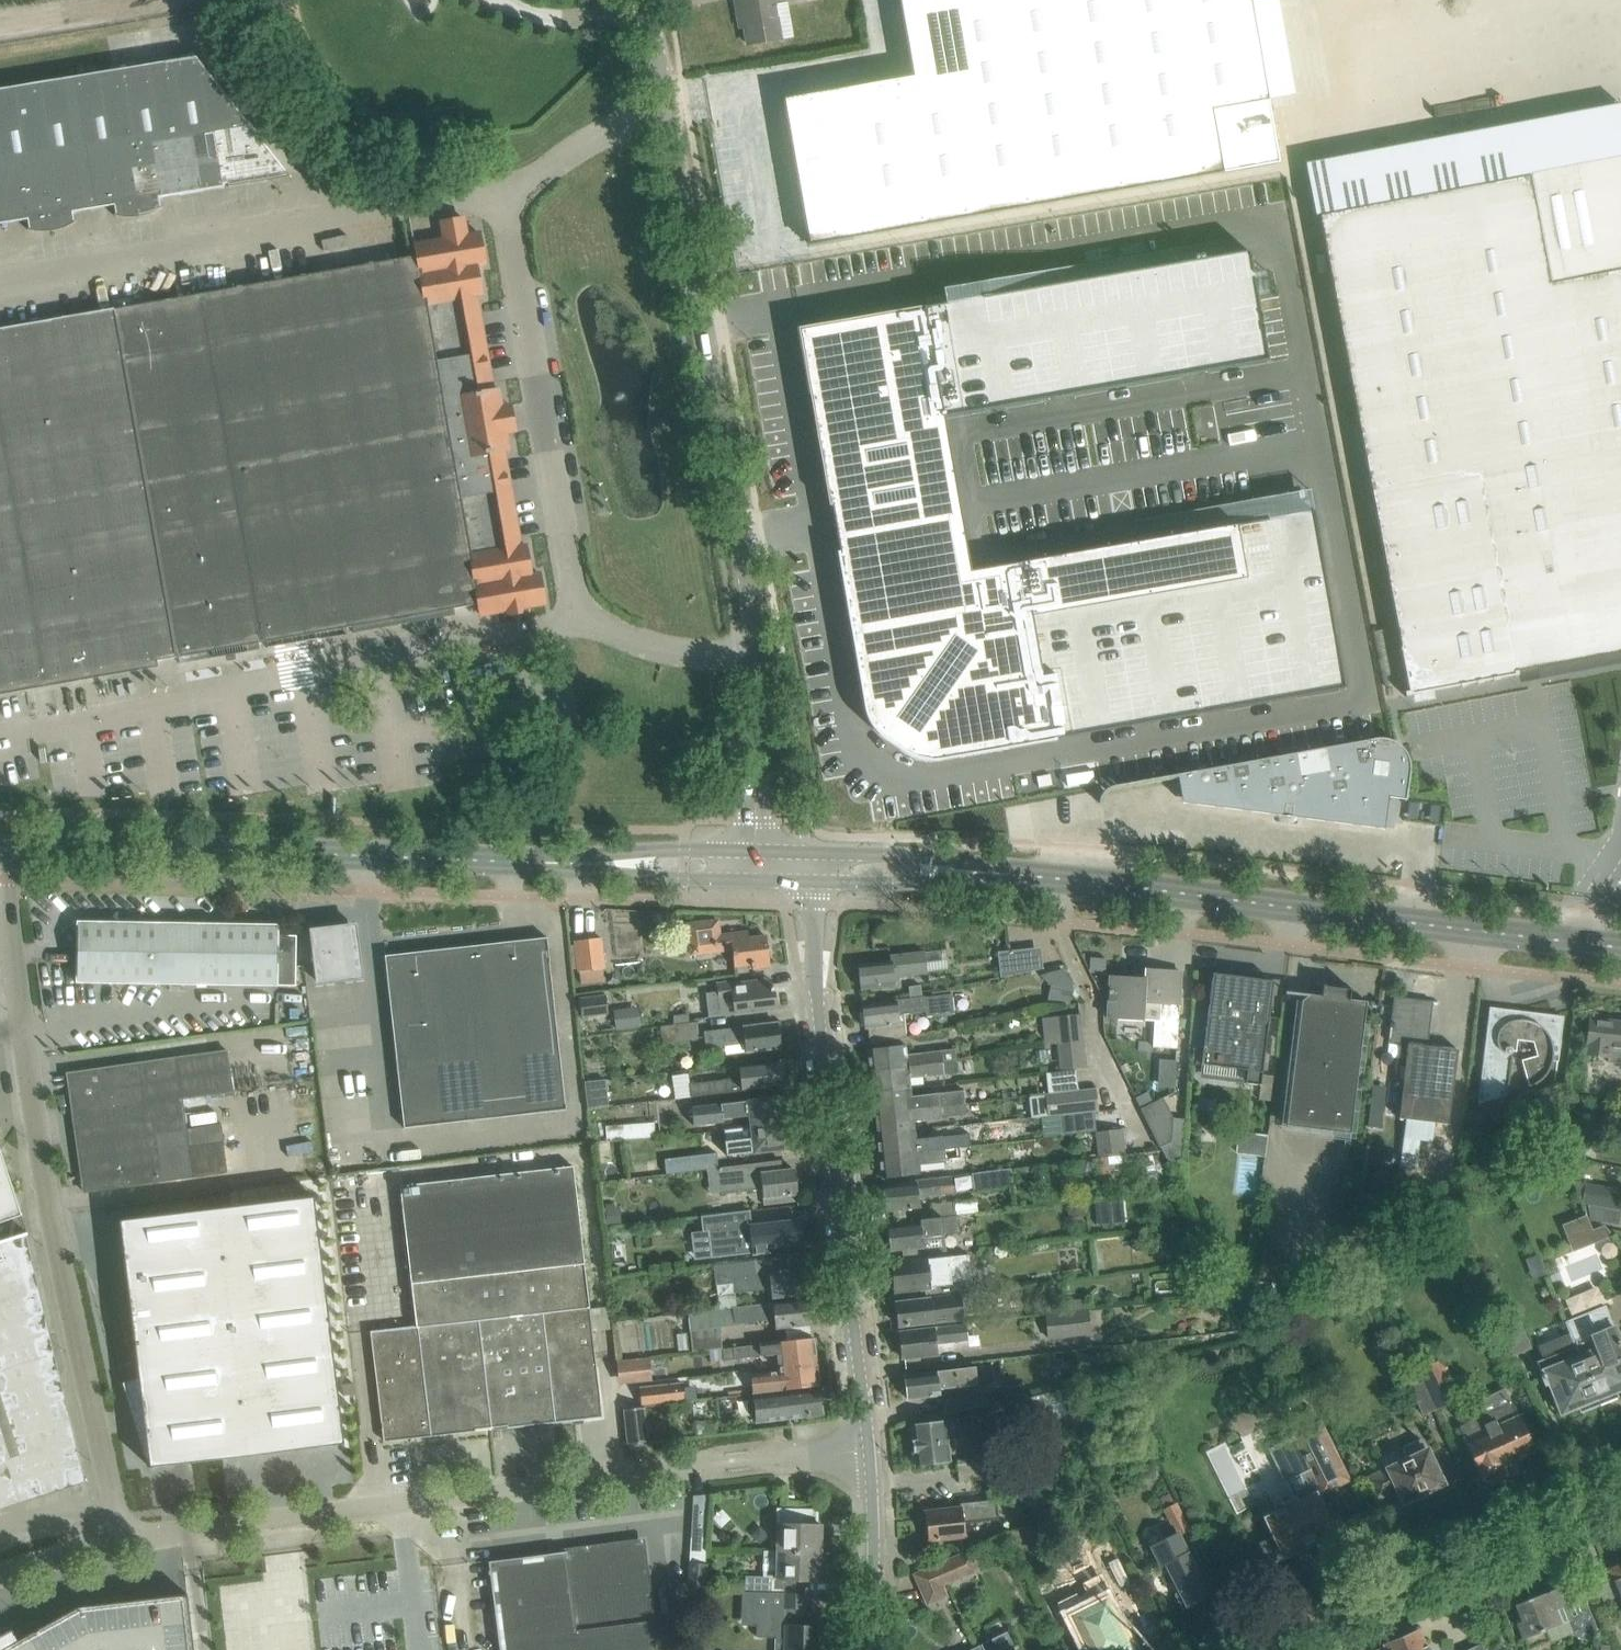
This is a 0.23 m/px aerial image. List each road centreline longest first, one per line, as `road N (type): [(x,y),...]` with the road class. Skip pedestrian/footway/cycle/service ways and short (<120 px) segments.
road 1 (unclassified): [(122,1541),(869,1450)]
road 2 (unclassified): [(122,1541),(50,1216),(4,853)]
road 3 (secondary): [(963,870),(1620,947)]
road 4 (unclassified): [(0,736),(590,628)]
road 5 (secondary): [(596,864),(4,853)]
road 6 (tertiary): [(813,882),(816,987),(869,1450)]
road 7 (tertiary): [(754,657),(742,542),(667,112)]
road 8 (unclassified): [(517,200),(0,293)]
road 9 (unclassified): [(517,200),(507,235),(568,594),(590,628)]
road 10 (residential): [(1267,1649),(1416,1574),(1620,1489)]
road 11 (tertiary): [(869,1450),(868,1649)]
road 12 (tertiary): [(754,852),(754,657)]
road 13 (unclassified): [(667,112),(603,132),(517,200)]
road 14 (unclassified): [(590,628),(690,658),(754,657)]
road 15 (secondary): [(596,864),(658,879),(755,880)]
road 16 (secondary): [(754,852),(661,849),(596,864)]
road 17 (secondary): [(963,870),(917,858),(813,855)]
road 18 (secondary): [(813,882),(917,882),(963,870)]
road 19 (unclassified): [(0,1577),(122,1541)]

